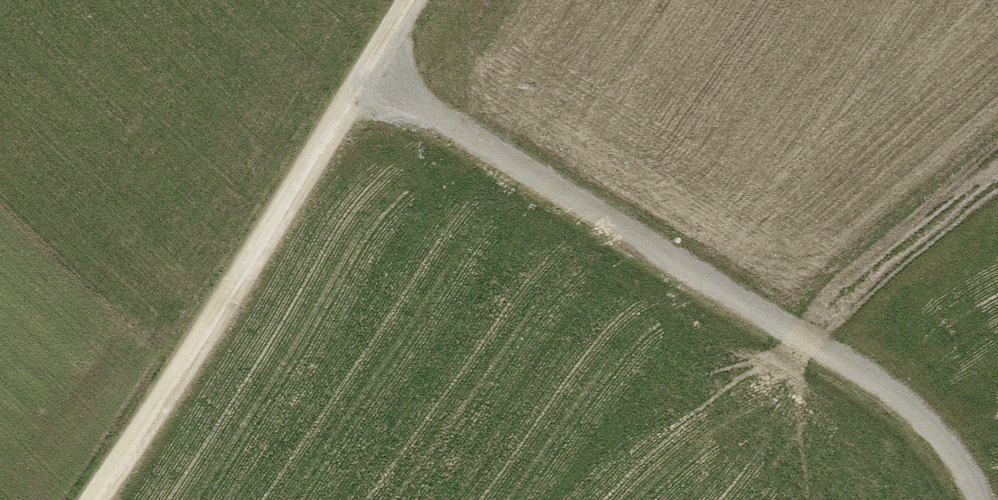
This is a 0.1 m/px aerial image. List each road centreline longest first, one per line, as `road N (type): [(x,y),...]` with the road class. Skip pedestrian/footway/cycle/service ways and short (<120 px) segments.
road 1 (track): [(974,499),(915,425),(792,332),(367,75)]
road 2 (track): [(98,499),(413,0)]
road 3 (track): [(792,332),(997,165)]

